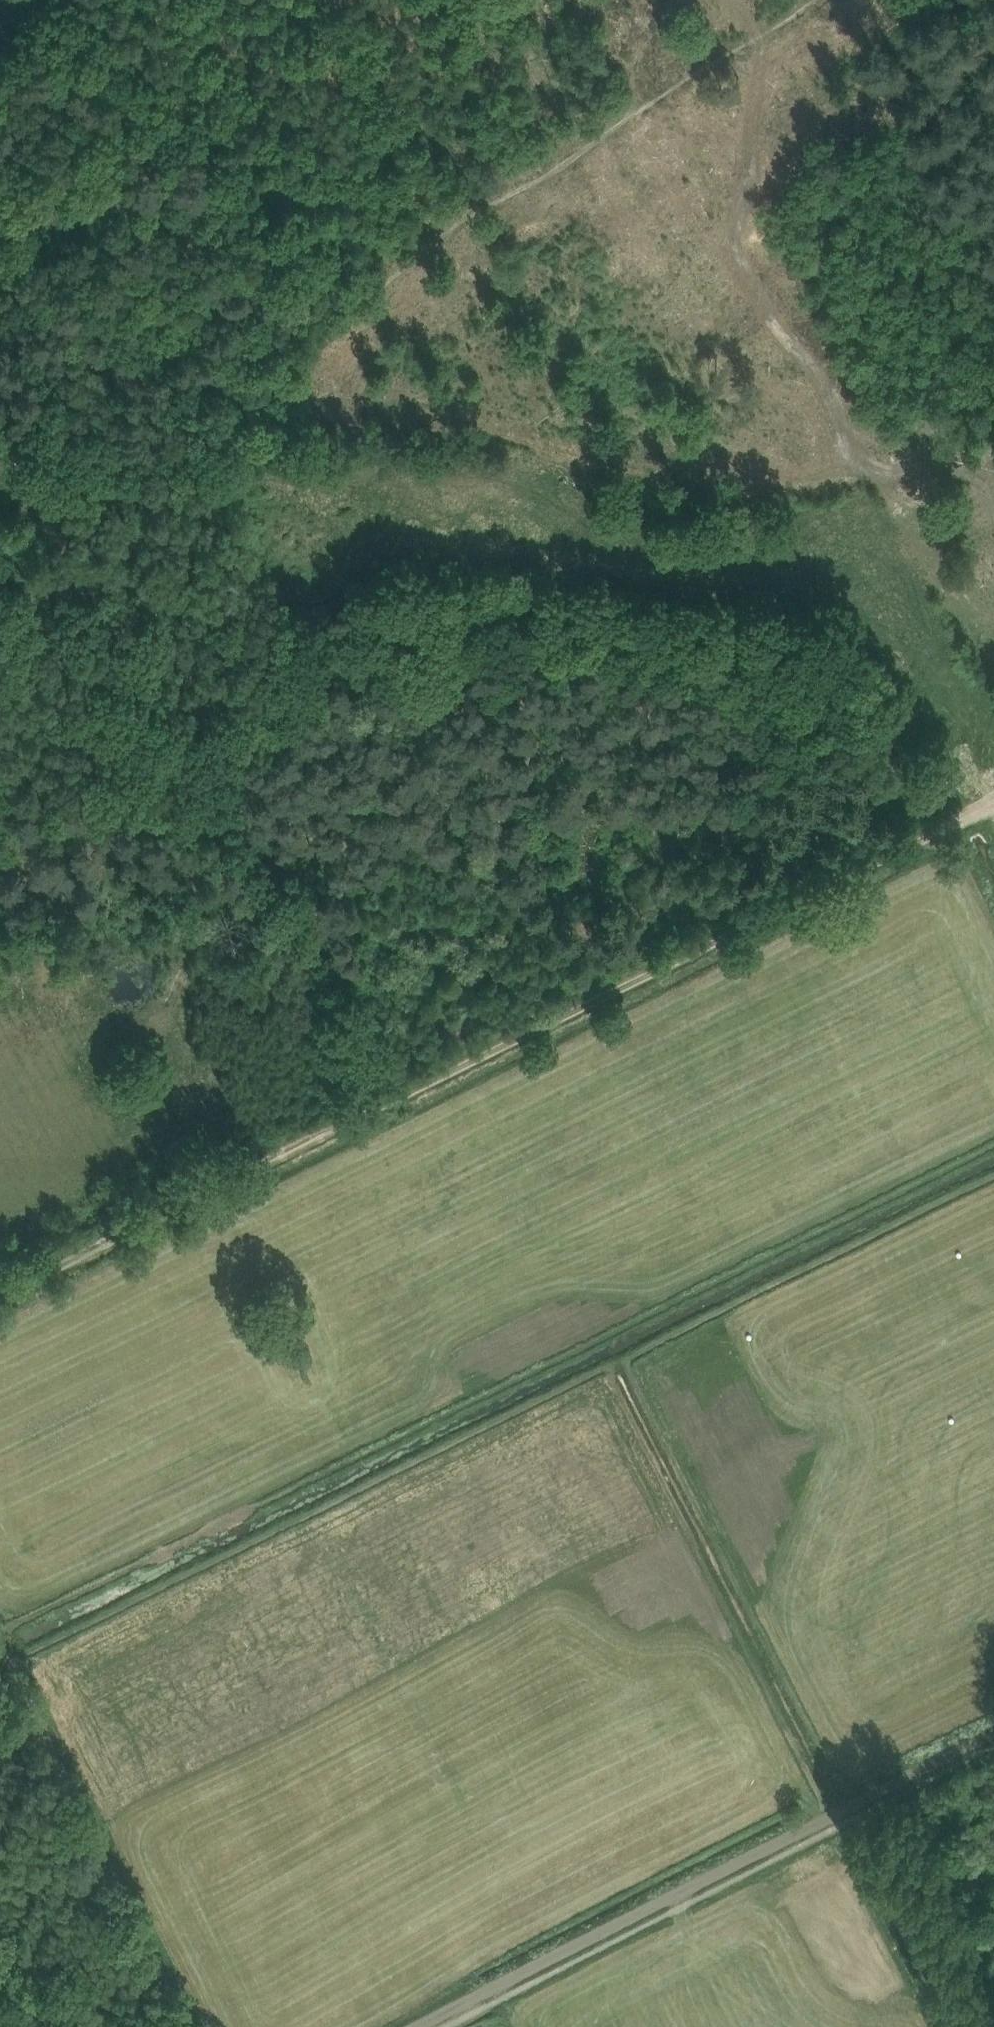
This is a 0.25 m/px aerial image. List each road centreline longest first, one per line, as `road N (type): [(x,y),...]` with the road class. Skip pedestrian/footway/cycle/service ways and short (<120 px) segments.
road 1 (track): [(0,1294),(993,808)]
road 2 (track): [(416,2026),(993,1731)]
road 3 (track): [(0,1638),(203,2026)]

